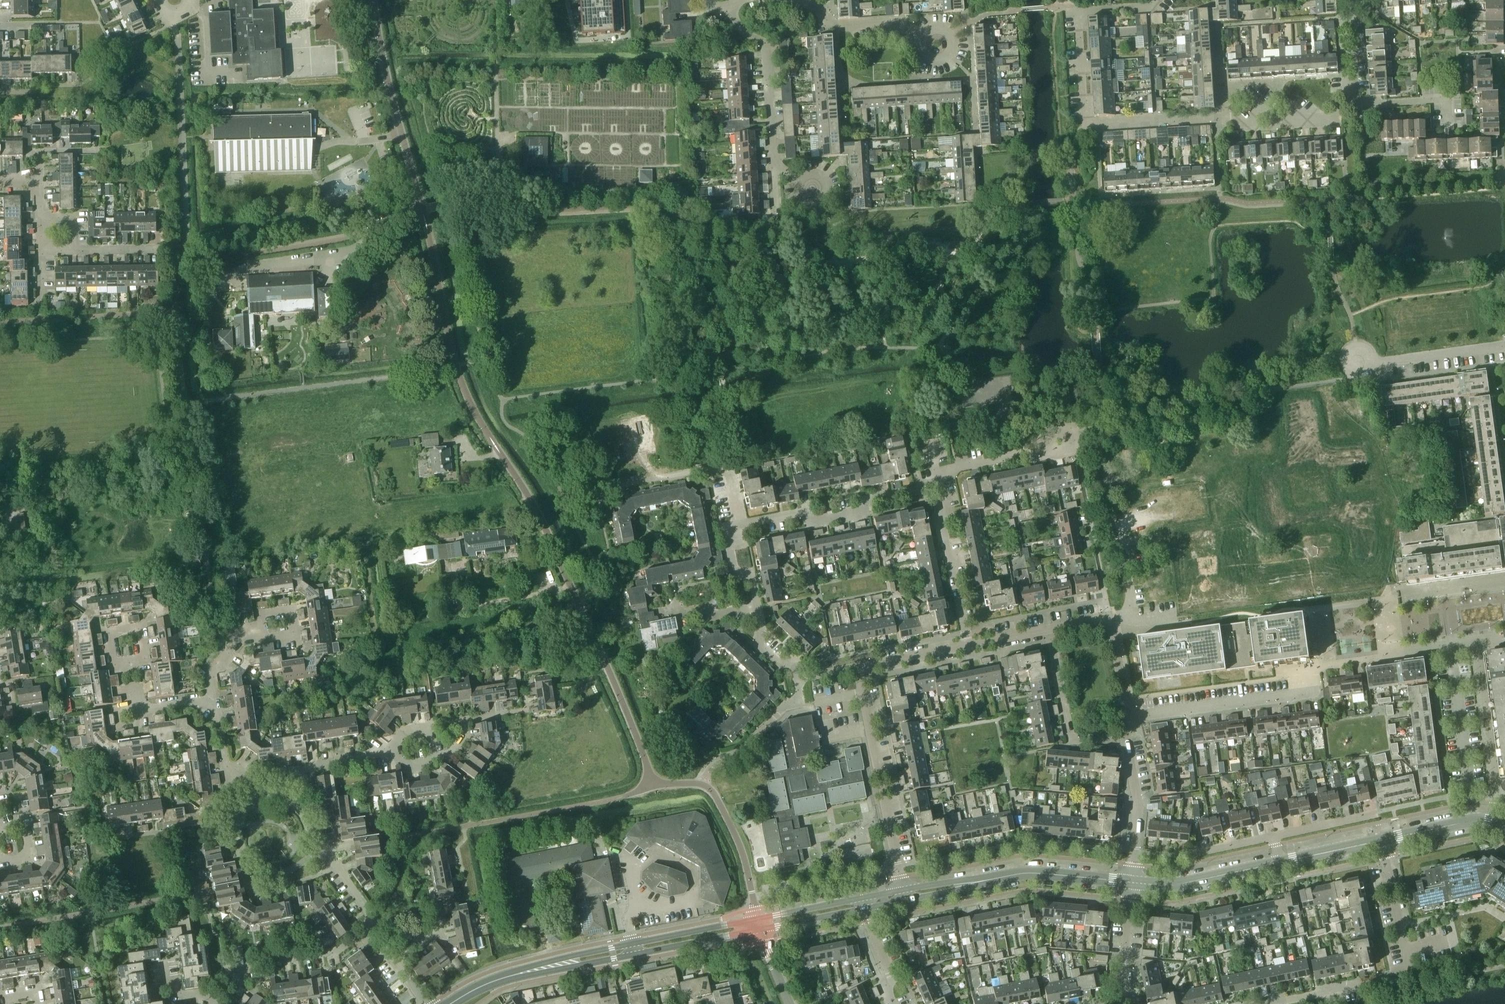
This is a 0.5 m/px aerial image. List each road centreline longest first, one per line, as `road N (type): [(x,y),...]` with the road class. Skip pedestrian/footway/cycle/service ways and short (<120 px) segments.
road 1 (unclassified): [(652,783),(572,588),(479,420)]
road 2 (tertiary): [(758,924),(525,972),(452,1003)]
road 3 (residential): [(1267,1003),(1410,972),(1381,841)]
road 4 (residential): [(1085,124),(1336,116),(1346,104)]
road 5 (residential): [(1128,718),(1294,694),(1318,665),(1369,657)]
road 6 (tertiary): [(1381,841),(1173,886),(1131,882)]
road 7 (residential): [(857,666),(903,895)]
road 8 (tertiary): [(1131,882),(1027,873),(903,895)]
road 9 (unclassified): [(422,209),(388,87),(375,0)]
road 10 (residential): [(935,485),(866,500),(860,513),(736,526)]
road 11 (residential): [(1085,124),(1078,9),(1150,0)]
road 12 (residential): [(800,678),(759,645),(754,586),(748,575),(735,575),(730,558),(736,526)]
road 13 (residential): [(736,526),(714,469),(596,488)]
road 14 (residential): [(215,1001),(253,964),(330,953),(368,929)]
road 15 (residential): [(773,165),(766,45),(726,9)]
road 16 (residential): [(1047,629),(1071,738),(1124,741)]
road 17 (residential): [(966,645),(935,485)]
road 18 (residential): [(1128,718),(1109,620),(1047,629)]
road 19 (unclassified): [(758,924),(741,846),(703,778)]
road 20 (residential): [(935,485),(954,467),(1073,446)]
road 21 (residential): [(1131,882),(1137,801),(1124,741)]
road 22 (residential): [(275,793),(287,772),(394,753)]
road 23 (residential): [(1374,362),(1504,346)]
road 24 (tertiary): [(1504,830),(1473,820),(1381,841)]
road 25 (residential): [(917,37),(891,22),(834,25),(805,0)]
road 26 (residential): [(1119,1003),(1131,882)]
road 27 (residential): [(214,701),(145,710),(131,661)]
road 28 (residential): [(1447,120),(1446,101),(1346,104)]

